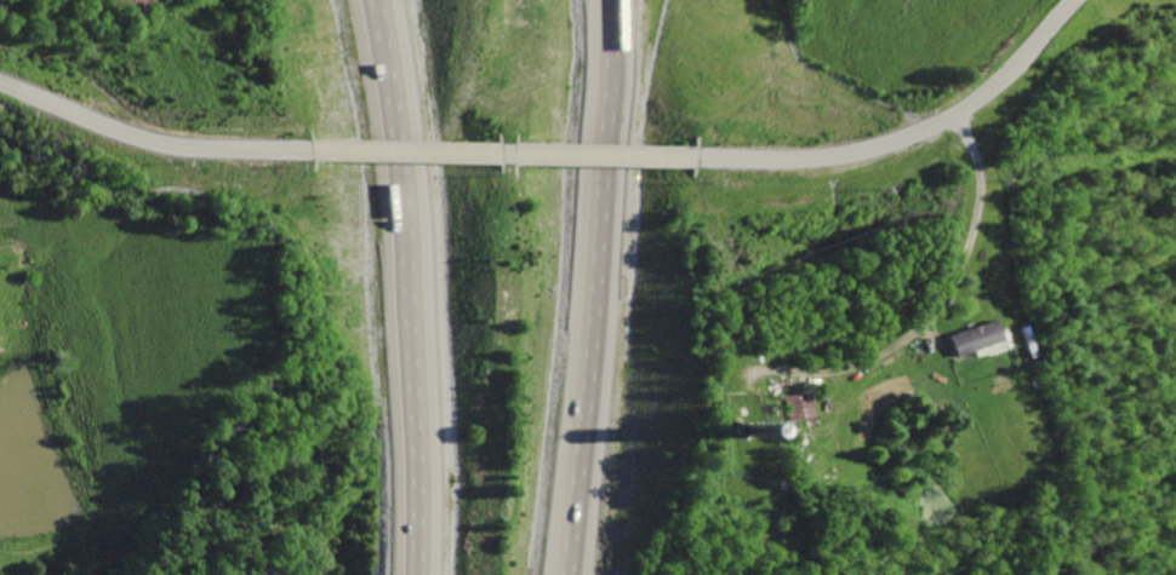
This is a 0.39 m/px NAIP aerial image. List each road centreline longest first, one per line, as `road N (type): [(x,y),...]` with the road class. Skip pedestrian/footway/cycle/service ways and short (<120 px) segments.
road 1 (motorway): [(373,0),(404,263),(409,574)]
road 2 (motorway): [(589,574),(622,278),(622,0)]
road 3 (tertiary): [(1076,0),(981,102),(927,132),(821,159),(693,157)]
road 4 (tertiary): [(309,151),(165,145),(0,86)]
road 5 (tertiary): [(693,157),(506,156)]
road 6 (tertiary): [(489,156),(309,151)]

